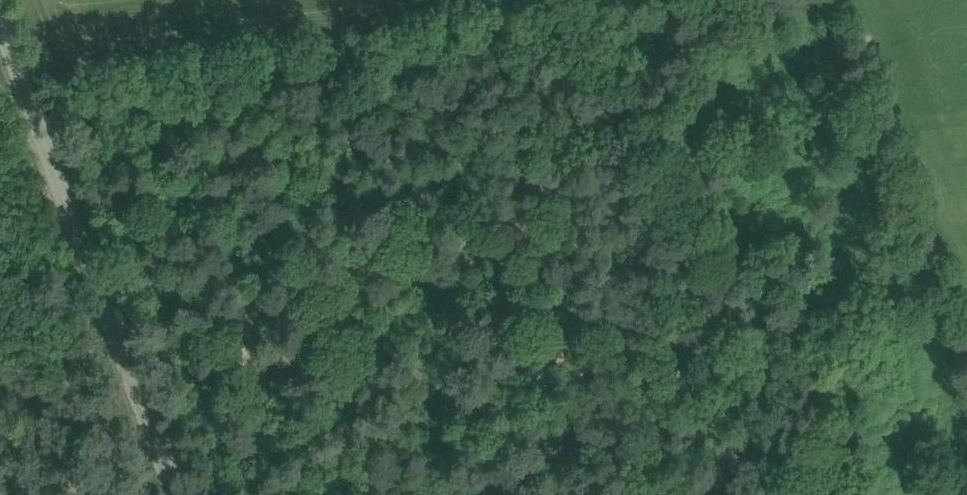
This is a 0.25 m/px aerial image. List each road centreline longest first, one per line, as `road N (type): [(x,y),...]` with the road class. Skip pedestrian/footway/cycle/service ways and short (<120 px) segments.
road 1 (unclassified): [(176,494),(0,3)]

